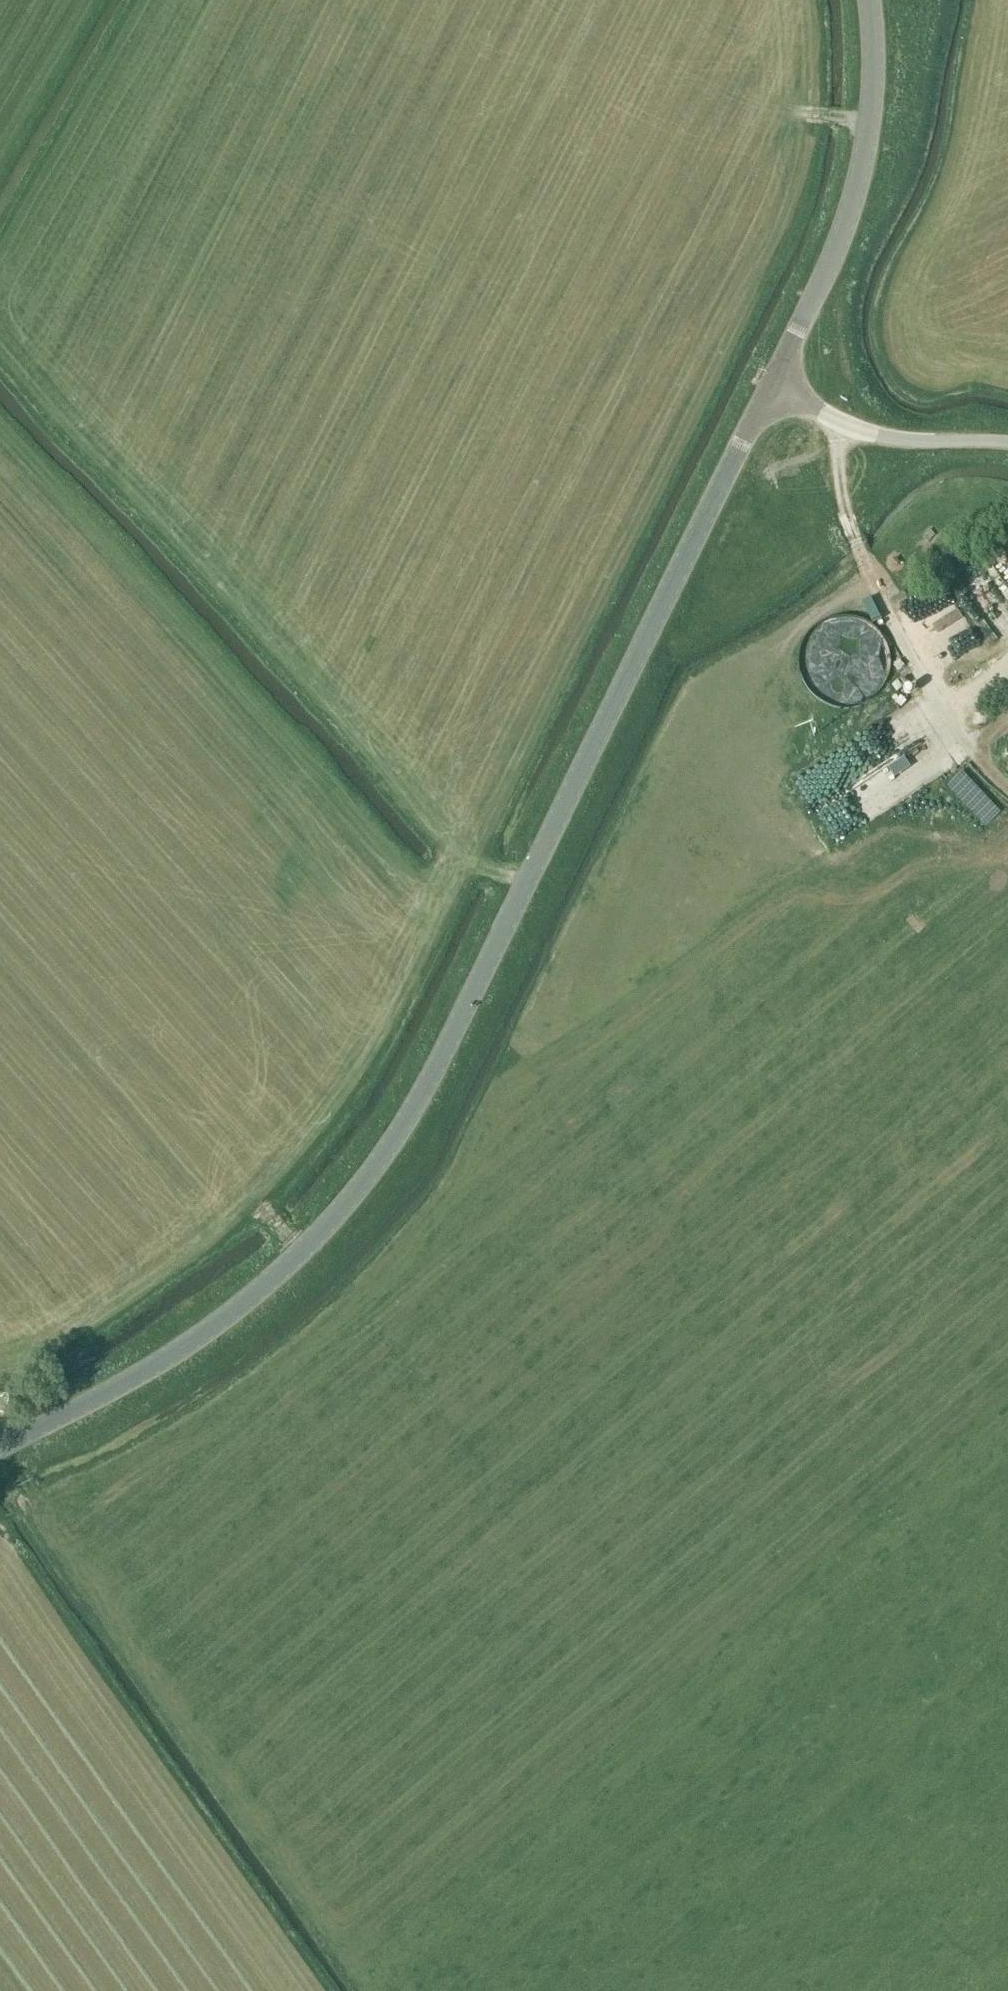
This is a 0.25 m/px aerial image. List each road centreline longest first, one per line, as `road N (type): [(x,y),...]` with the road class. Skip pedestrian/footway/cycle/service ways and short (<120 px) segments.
road 1 (tertiary): [(0,1446),(190,1344),(288,1264),(373,1170),(430,1079),(772,386)]
road 2 (tertiary): [(772,386),(847,223),(872,96),(868,0)]
road 3 (tertiary): [(1007,443),(877,436),(772,386)]

